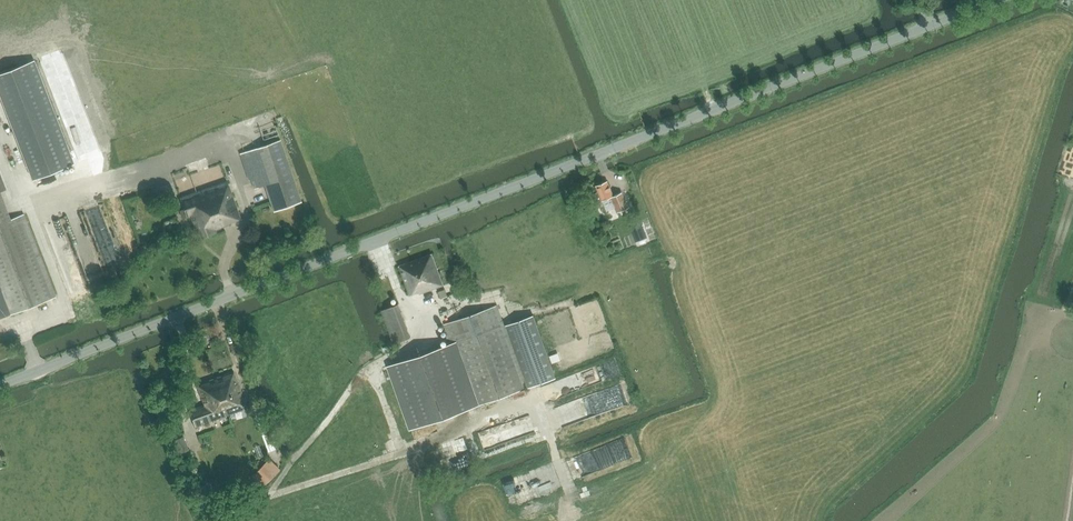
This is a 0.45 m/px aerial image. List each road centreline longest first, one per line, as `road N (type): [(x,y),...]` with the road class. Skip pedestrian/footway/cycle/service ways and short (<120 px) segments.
road 1 (tertiary): [(0,386),(997,0)]
road 2 (track): [(904,438),(967,381),(1072,47)]
road 3 (track): [(377,239),(420,346),(357,379),(272,496)]
road 4 (track): [(477,423),(264,498),(222,520)]
road 5 (track): [(0,144),(63,302),(22,328)]

